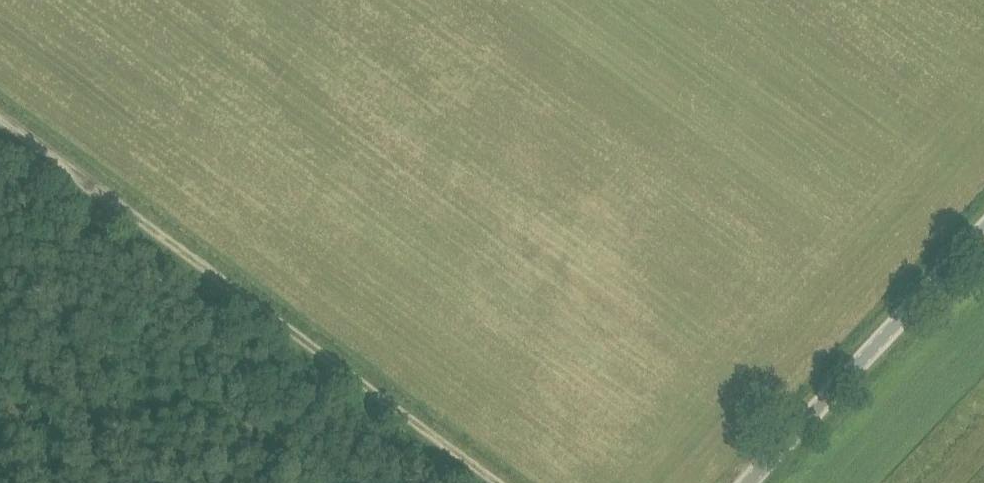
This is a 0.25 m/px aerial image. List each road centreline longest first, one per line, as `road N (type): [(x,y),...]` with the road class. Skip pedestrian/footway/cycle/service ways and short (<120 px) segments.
road 1 (track): [(0,109),(506,482)]
road 2 (unclassified): [(749,482),(983,233)]

